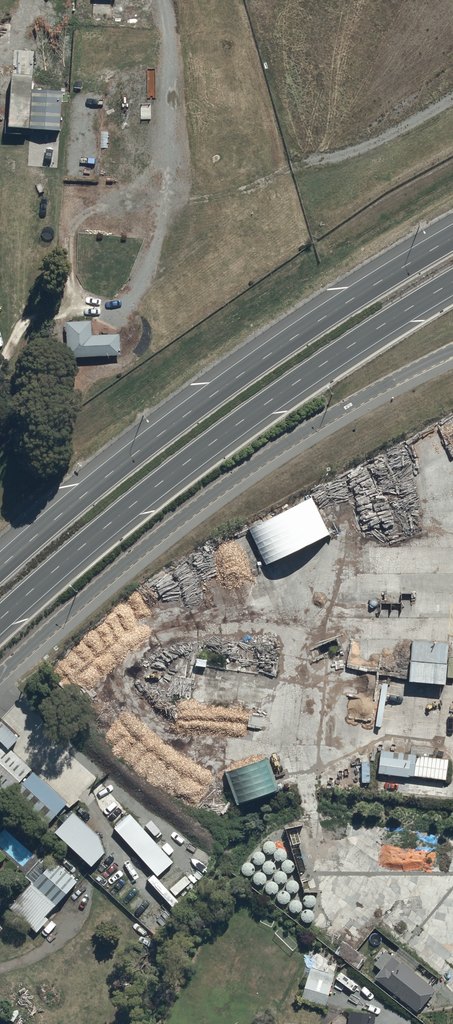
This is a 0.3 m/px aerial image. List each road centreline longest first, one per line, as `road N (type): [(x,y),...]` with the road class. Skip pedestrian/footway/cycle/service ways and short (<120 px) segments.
road 1 (trunk): [(452,282),(220,438),(0,619)]
road 2 (trunk): [(0,567),(118,463),(270,348),(452,233)]
road 3 (residential): [(452,350),(330,416),(211,495),(0,674)]

